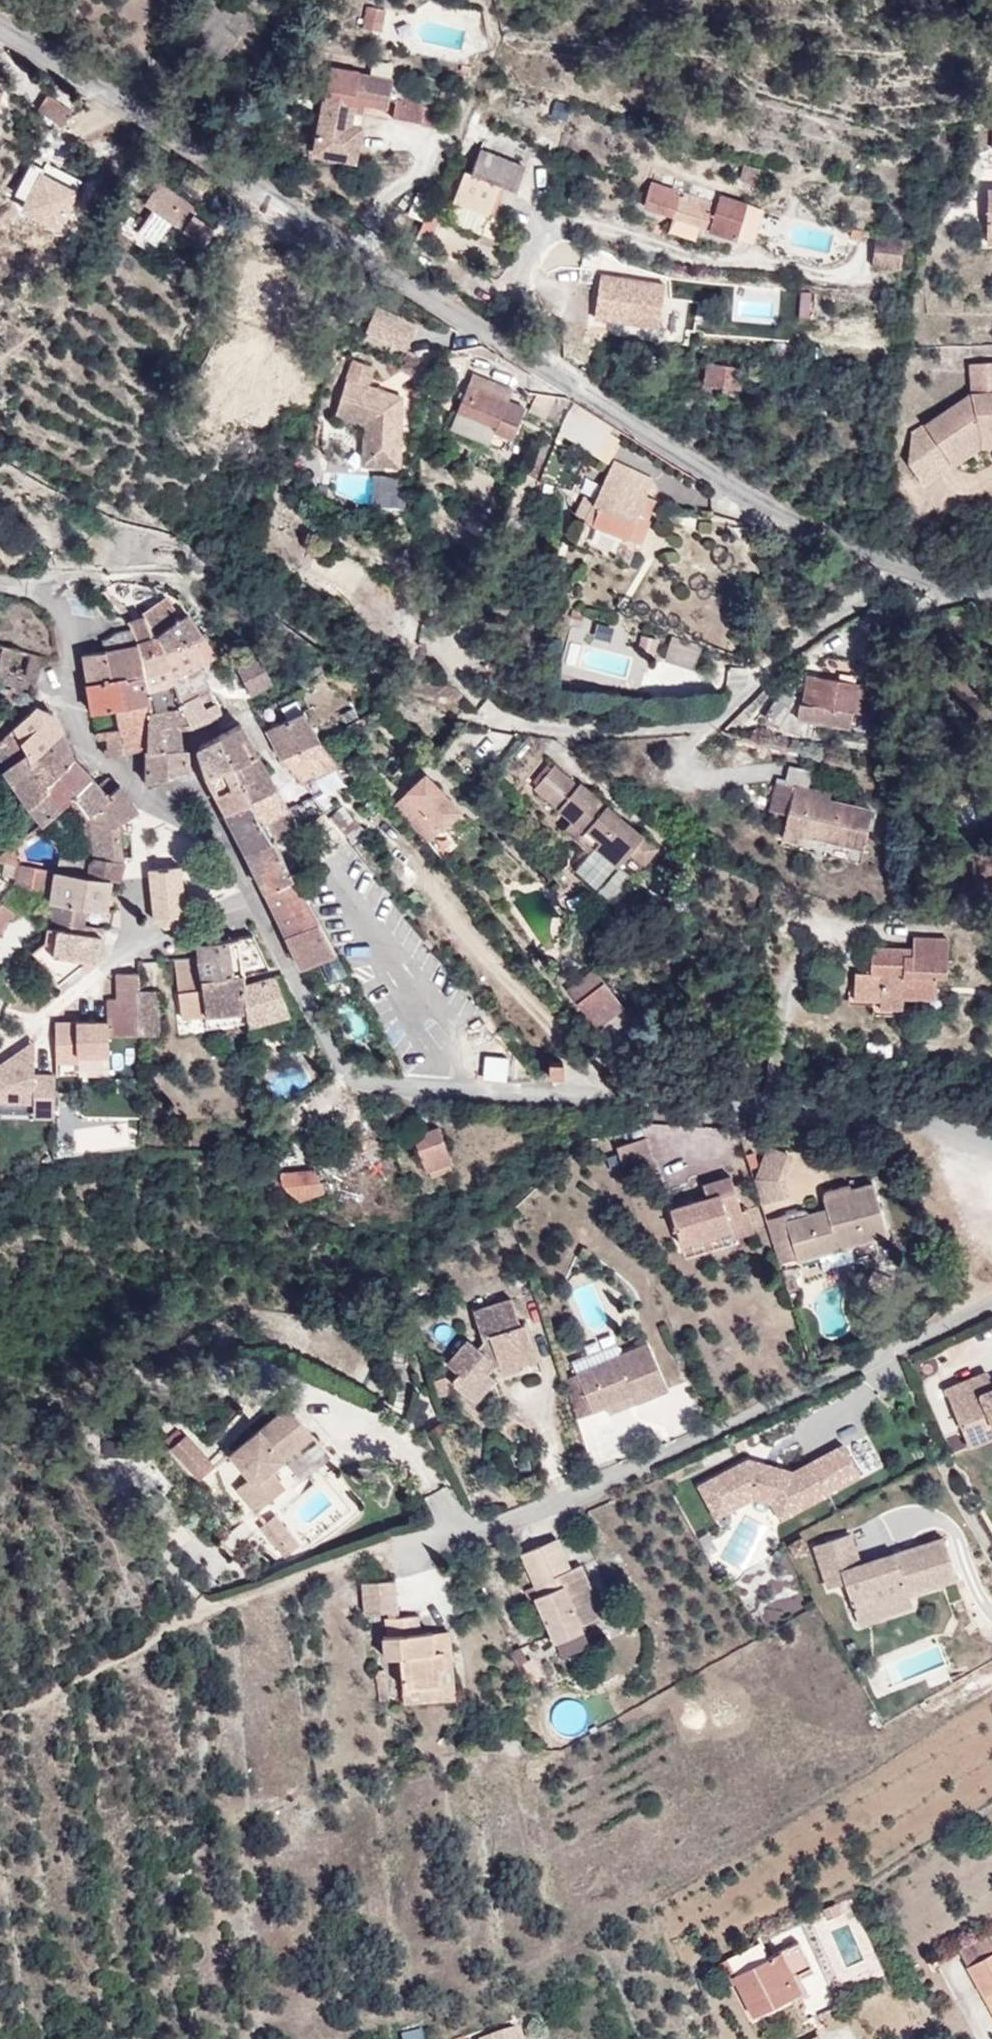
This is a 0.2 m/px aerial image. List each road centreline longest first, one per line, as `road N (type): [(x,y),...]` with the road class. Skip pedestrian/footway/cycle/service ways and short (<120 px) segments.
road 1 (unclassified): [(916,575),(757,504),(0,26)]
road 2 (unclassified): [(991,1303),(588,1490),(398,1555)]
road 3 (unclassified): [(991,1148),(911,1114),(702,1109),(469,1089)]
road 4 (residential): [(252,909),(208,831),(151,803),(119,765),(86,753),(78,742),(63,611),(53,598),(0,586)]
road 5 (residential): [(252,909),(352,1076),(469,1089)]
road 6 (unclassified): [(0,1051),(129,948)]
road 7 (residential): [(129,948),(252,909)]

